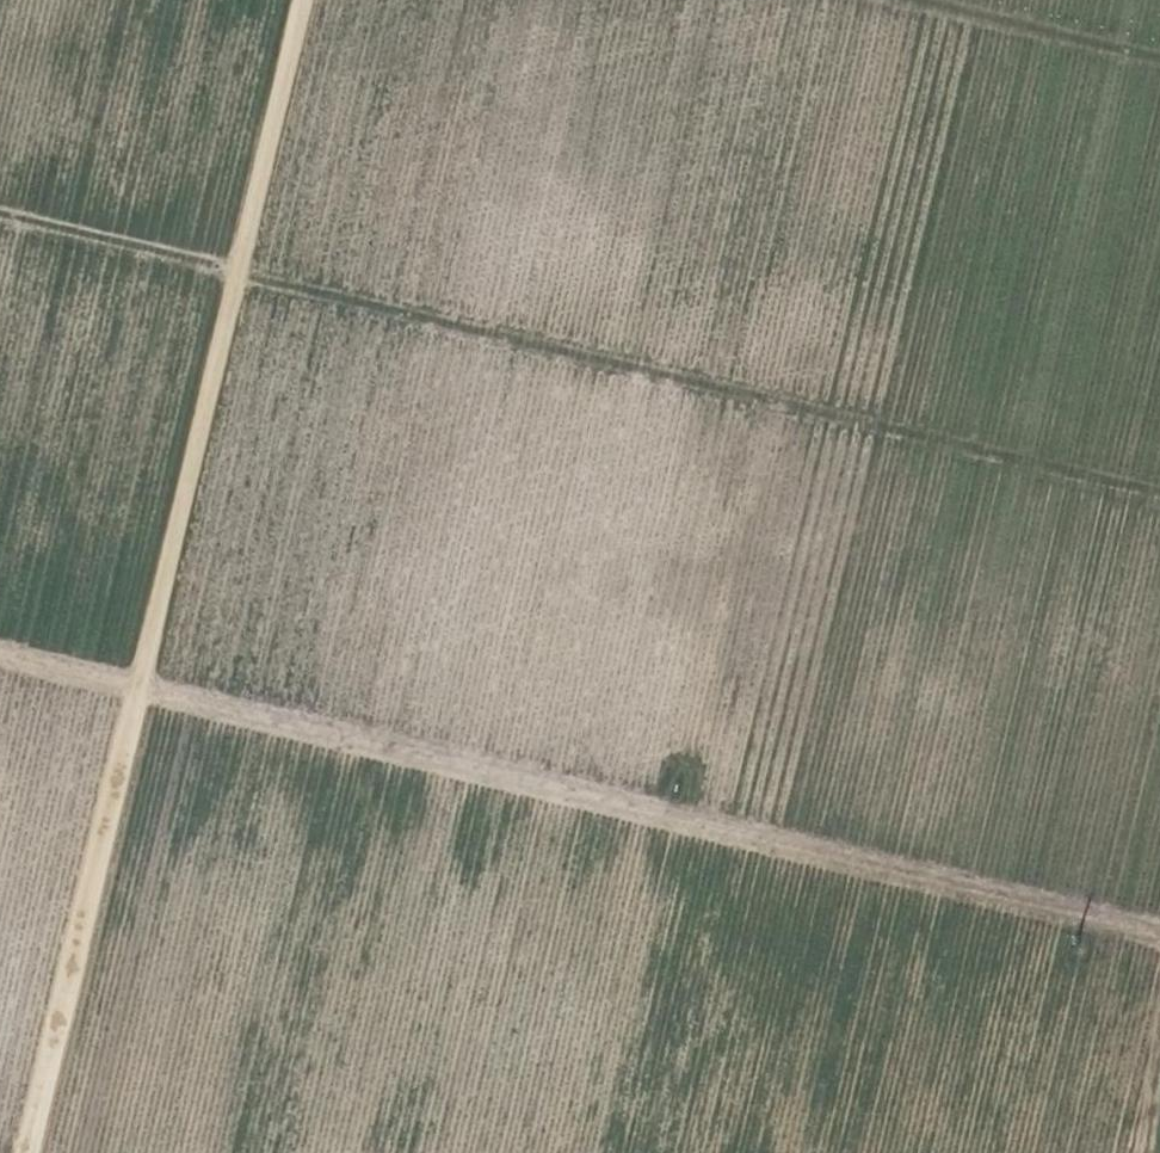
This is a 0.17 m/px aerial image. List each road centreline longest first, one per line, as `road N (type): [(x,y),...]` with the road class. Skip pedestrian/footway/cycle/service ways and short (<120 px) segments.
road 1 (track): [(0,210),(1159,487)]
road 2 (track): [(0,654),(1159,929)]
road 3 (track): [(26,1152),(301,0)]
road 4 (track): [(922,0),(1159,58)]

